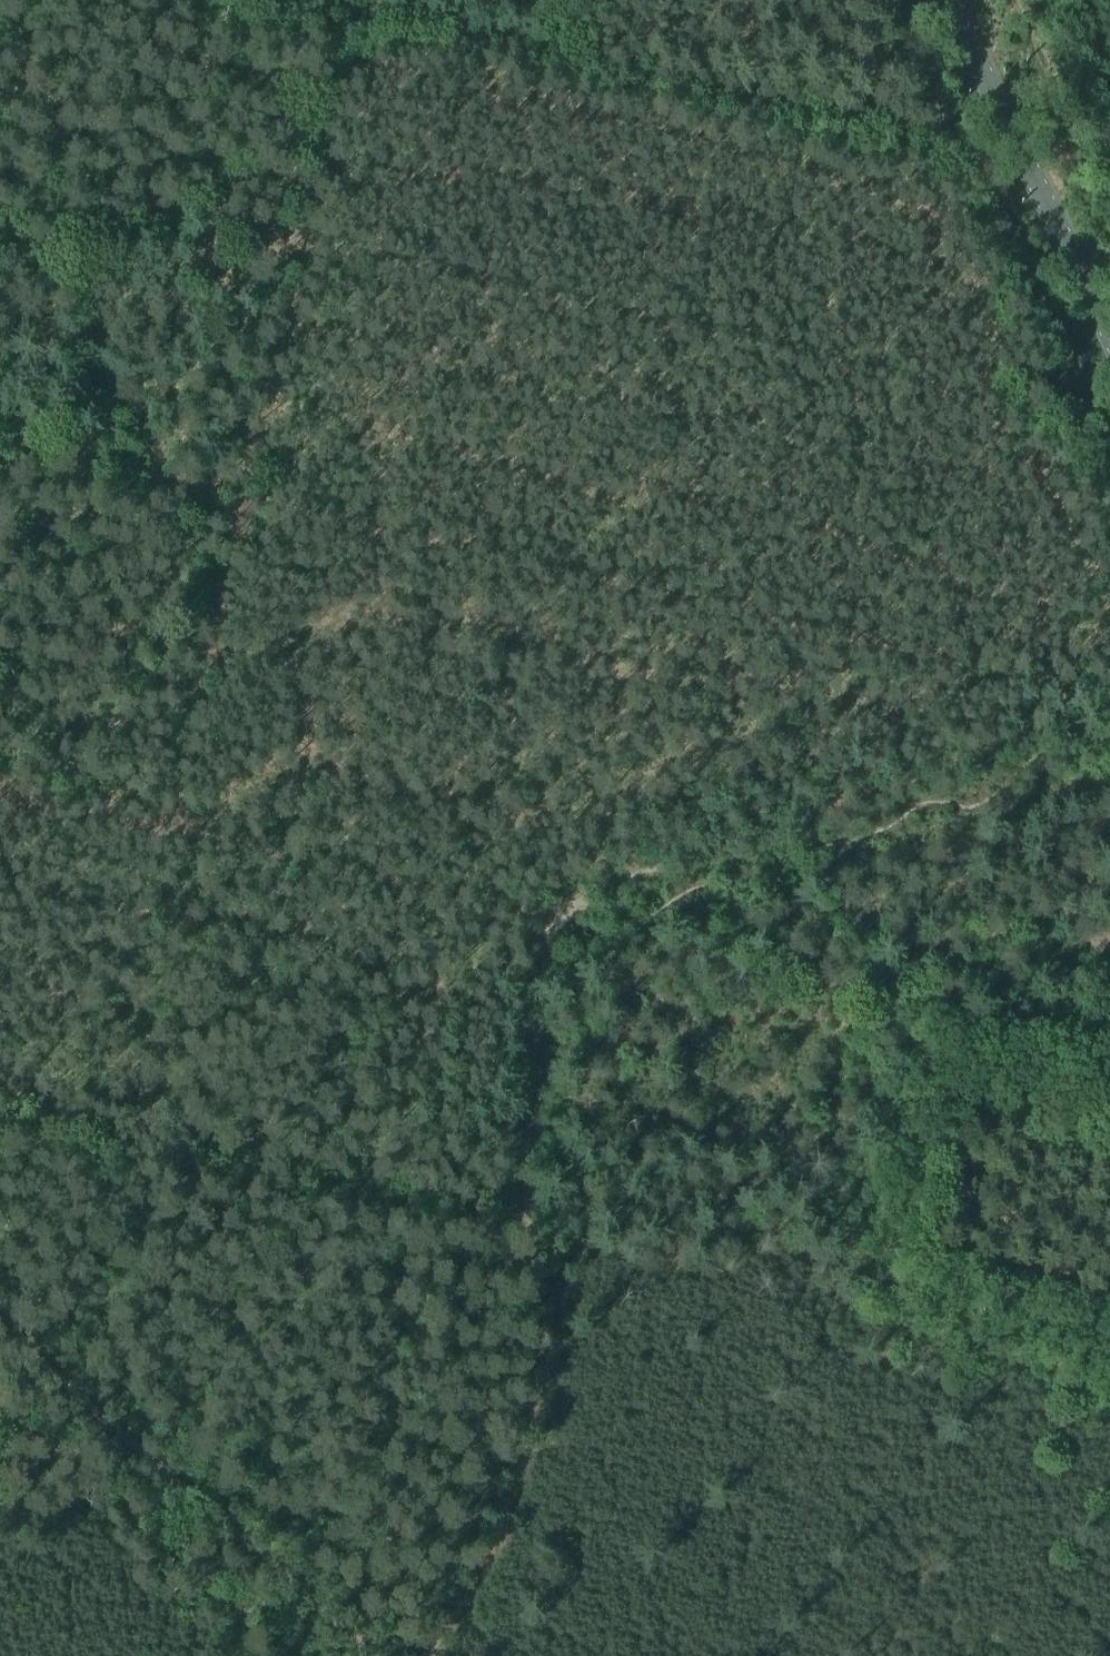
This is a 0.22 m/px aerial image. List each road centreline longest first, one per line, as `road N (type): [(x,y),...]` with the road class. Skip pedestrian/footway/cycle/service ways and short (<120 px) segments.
road 1 (track): [(374,1655),(0,1329)]
road 2 (tertiary): [(1109,337),(947,0)]

